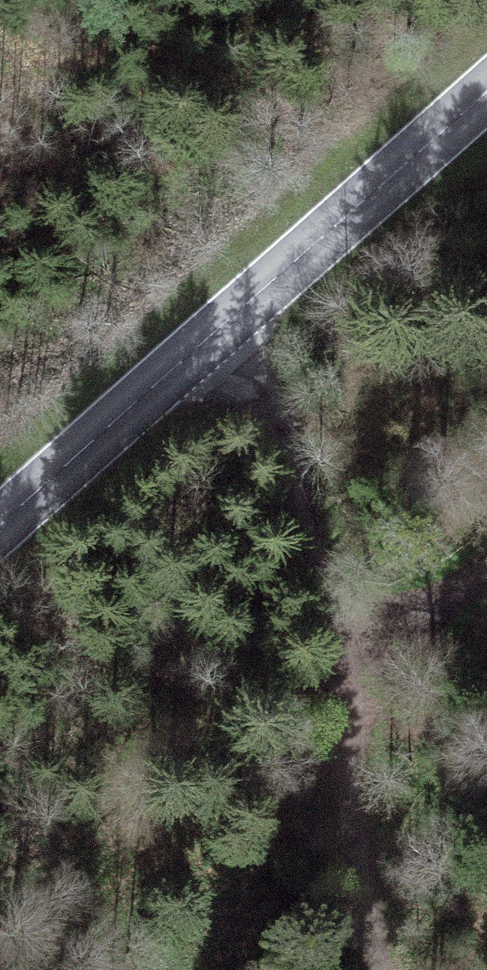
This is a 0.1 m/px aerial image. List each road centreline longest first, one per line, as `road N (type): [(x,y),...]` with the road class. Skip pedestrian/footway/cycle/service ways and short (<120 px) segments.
road 1 (track): [(385,969),(334,613),(237,317)]
road 2 (tertiary): [(486,95),(0,537)]
road 3 (track): [(334,613),(453,585),(486,558)]

